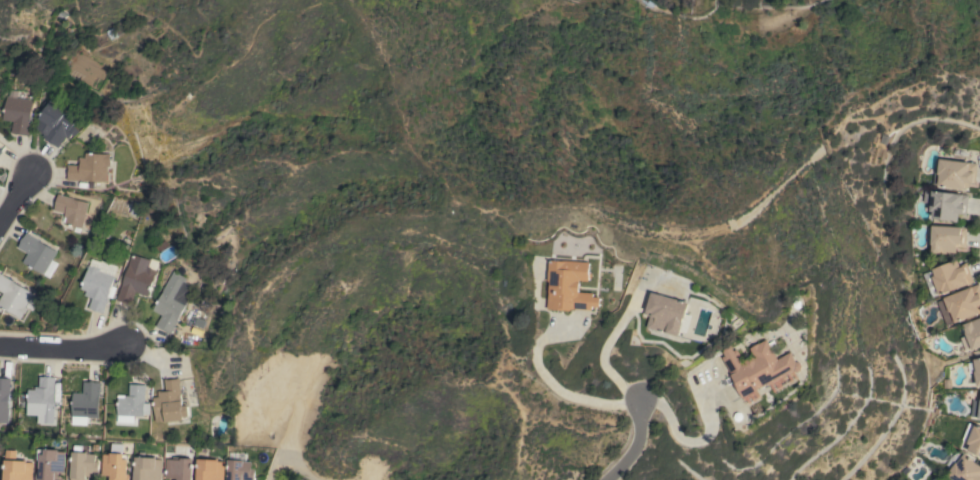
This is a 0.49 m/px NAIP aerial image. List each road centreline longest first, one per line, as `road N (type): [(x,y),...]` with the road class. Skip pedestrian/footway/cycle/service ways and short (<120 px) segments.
road 1 (residential): [(0,346),(124,345)]

